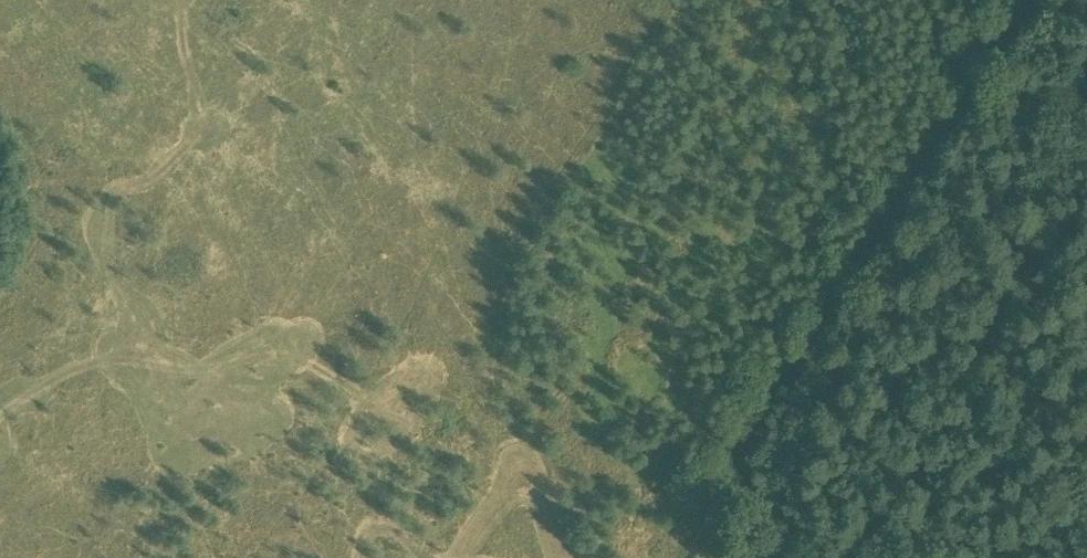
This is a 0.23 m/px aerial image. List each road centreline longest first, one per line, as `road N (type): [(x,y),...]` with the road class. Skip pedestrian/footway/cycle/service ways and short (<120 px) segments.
road 1 (track): [(683,557),(1030,0)]
road 2 (track): [(724,489),(845,557)]
road 3 (track): [(974,91),(1086,156)]

